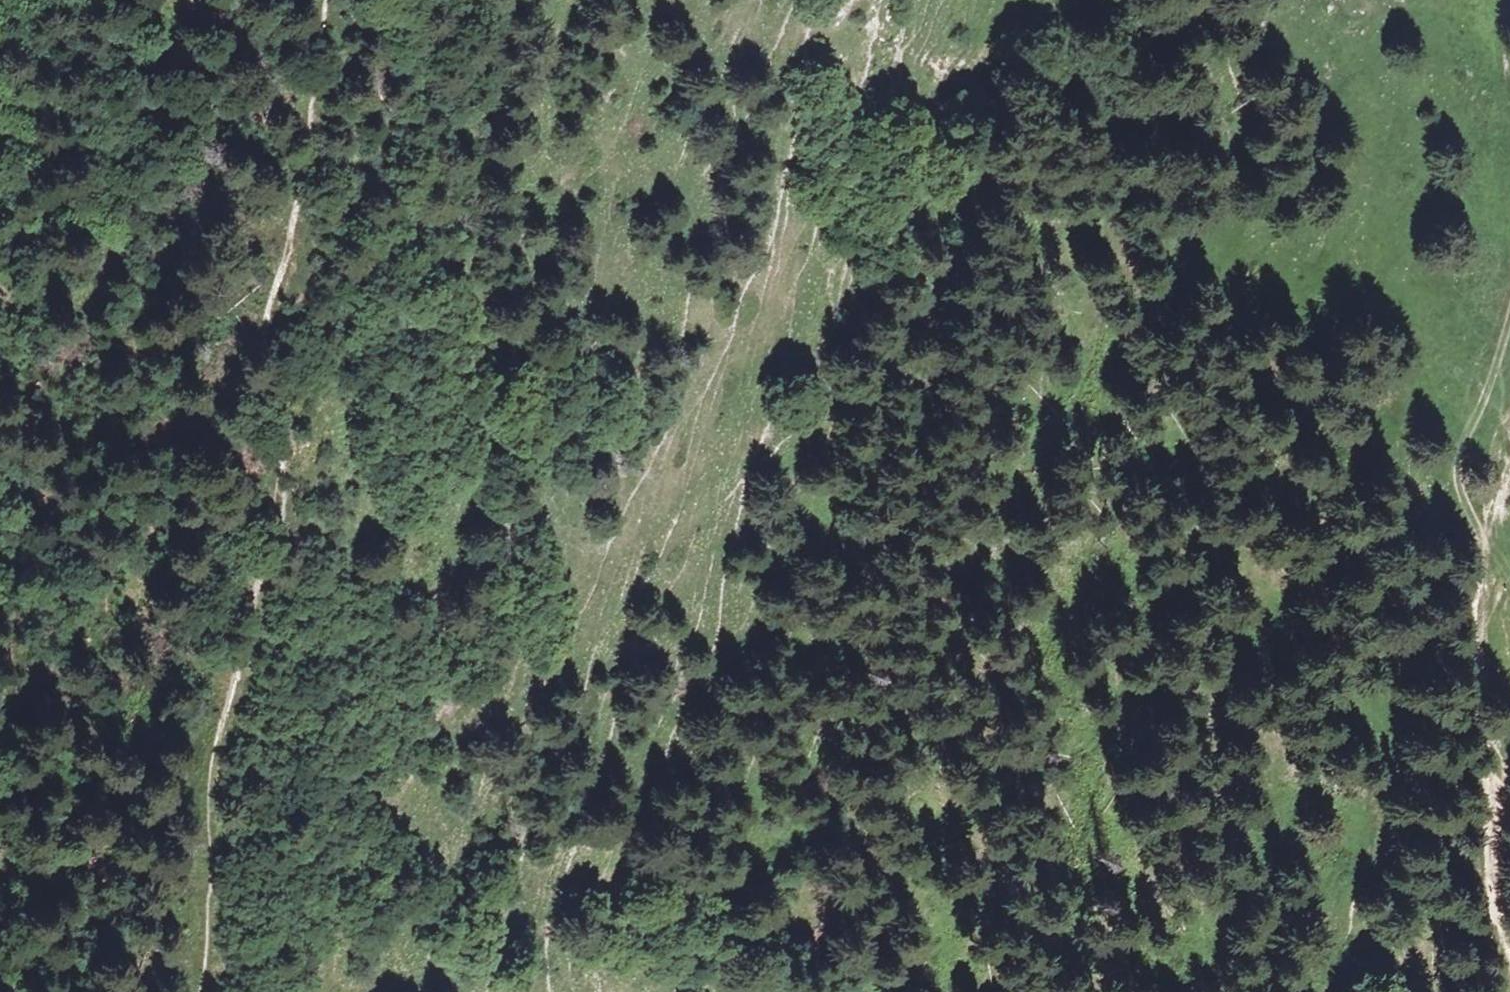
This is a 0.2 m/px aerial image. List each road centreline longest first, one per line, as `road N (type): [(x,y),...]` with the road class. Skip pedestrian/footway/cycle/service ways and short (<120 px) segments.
road 1 (track): [(1491,753),(1479,581),(1491,505),(1509,453)]
road 2 (track): [(1509,808),(1503,883),(1509,933)]

